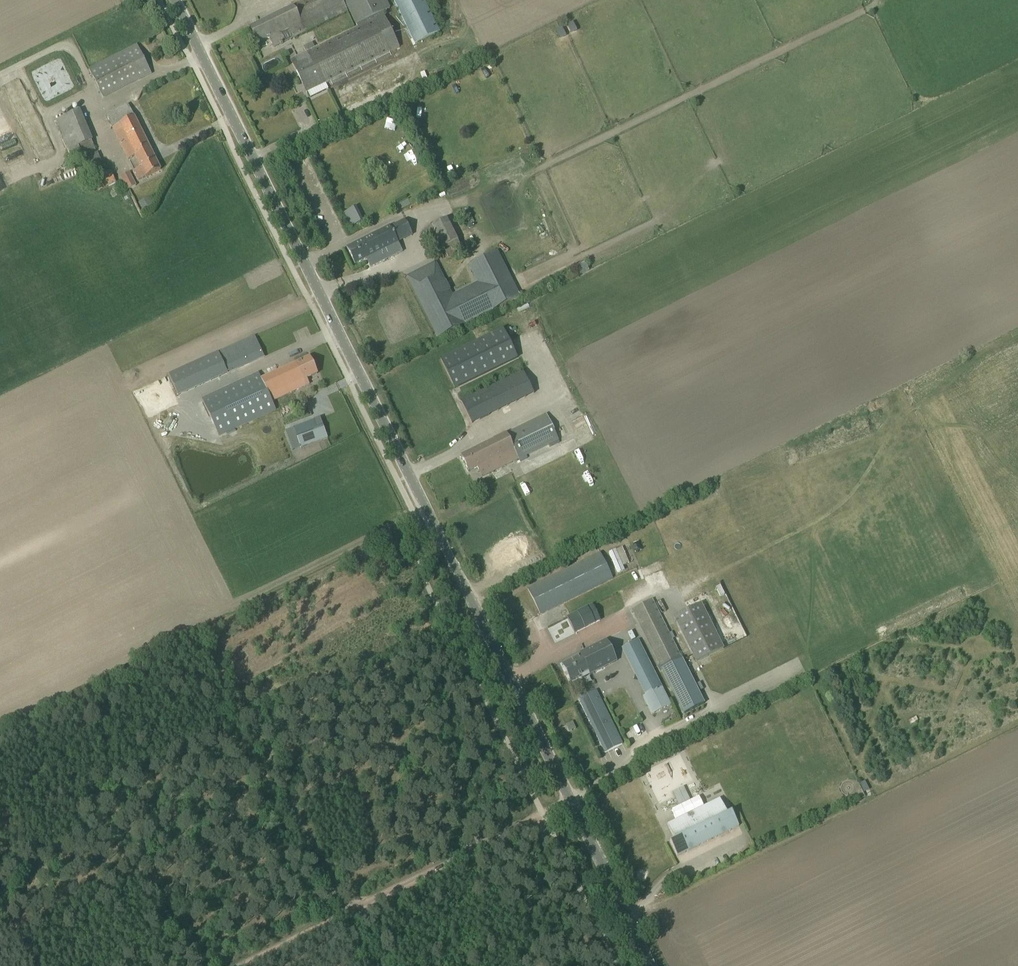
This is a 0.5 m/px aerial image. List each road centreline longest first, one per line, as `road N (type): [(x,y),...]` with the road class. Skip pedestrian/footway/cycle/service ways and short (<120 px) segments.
road 1 (tertiary): [(652,965),(174,0)]
road 2 (track): [(243,965),(570,801)]
road 3 (track): [(239,693),(370,965)]

